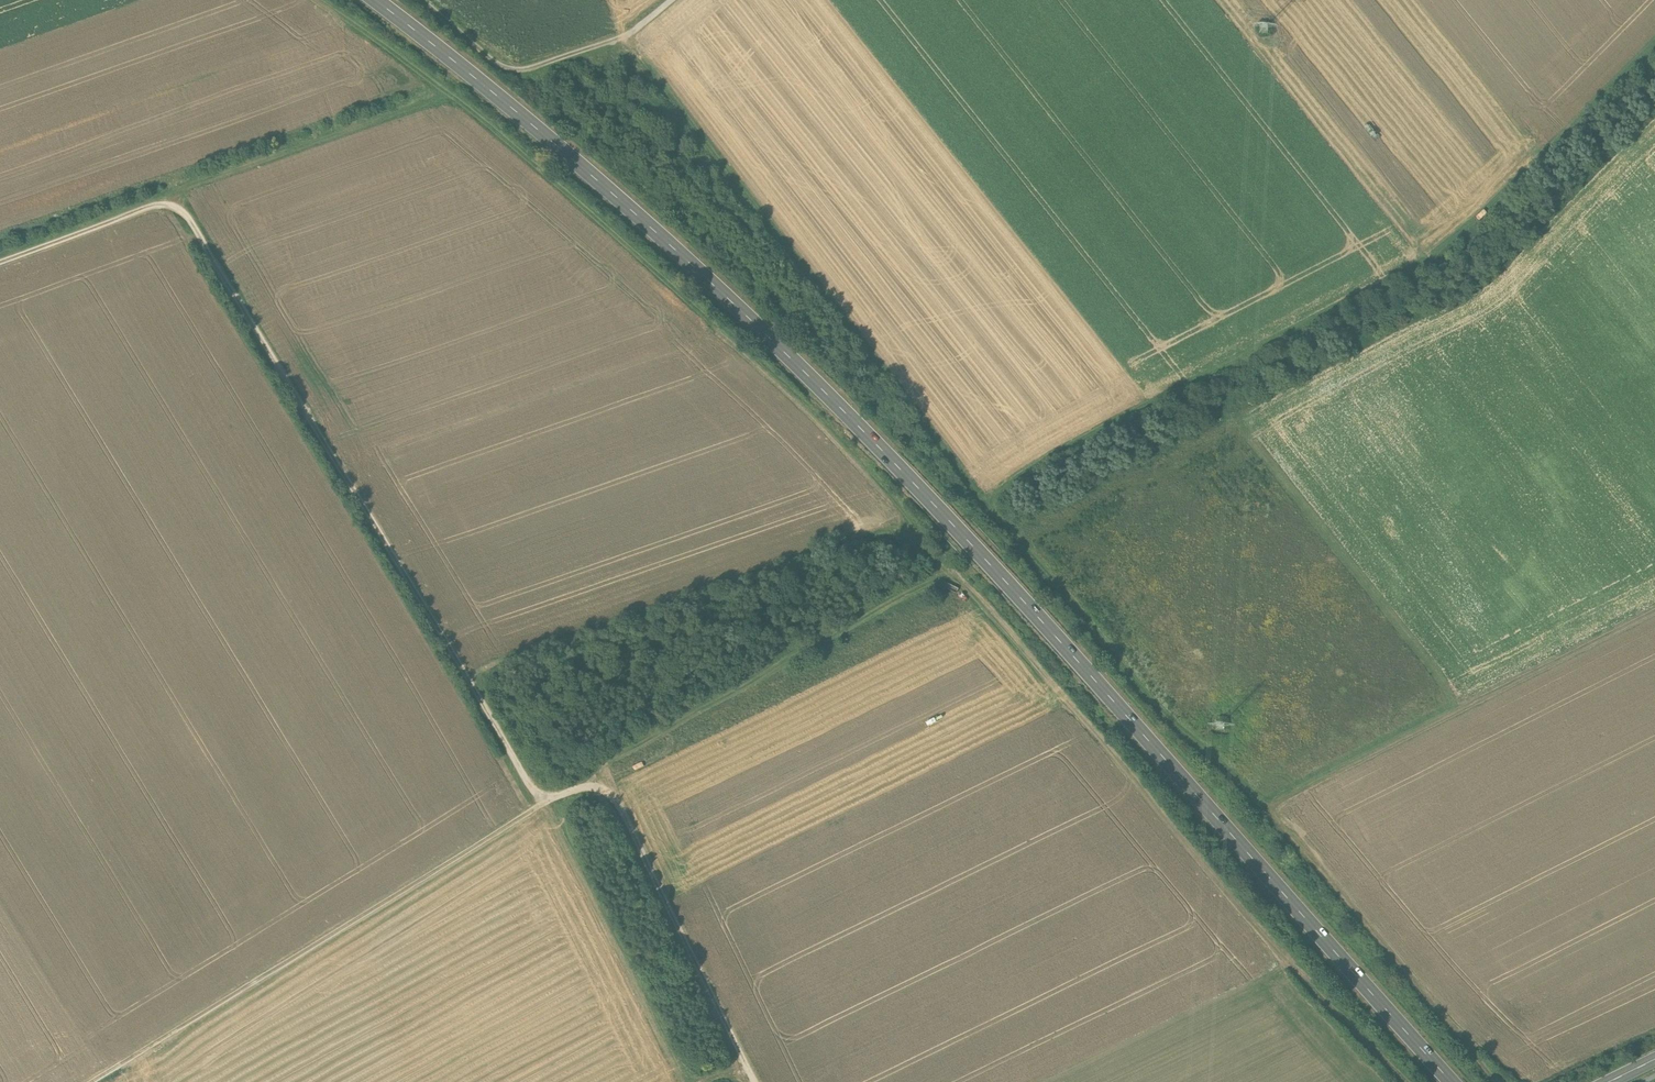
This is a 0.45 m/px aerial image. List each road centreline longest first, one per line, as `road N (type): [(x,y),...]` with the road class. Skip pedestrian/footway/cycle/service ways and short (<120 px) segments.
road 1 (track): [(1404,1081),(1272,951),(1117,761),(810,418),(446,95),(184,192),(173,207)]
road 2 (primary): [(1452,1081),(853,422),(649,227),(374,0)]
road 3 (track): [(623,37),(1114,661),(1184,738),(1267,809),(1495,1081)]
road 4 (track): [(0,264),(161,206),(181,211),(542,802),(682,1081)]
road 5 (track): [(981,498),(1435,256),(1532,172),(1654,43)]
road 6 (track): [(1654,112),(1559,201),(1493,280),(1107,480)]
road 7 (track): [(591,784),(516,808),(82,1081)]
road 8 (track): [(1004,523),(605,758),(591,784)]
road 9 (track): [(1654,612),(1267,809)]
road 10 (track): [(760,1081),(621,807),(611,791),(591,784)]
road 11 (track): [(420,0),(507,70),(623,37)]
road 12 (track): [(446,95),(314,0)]

